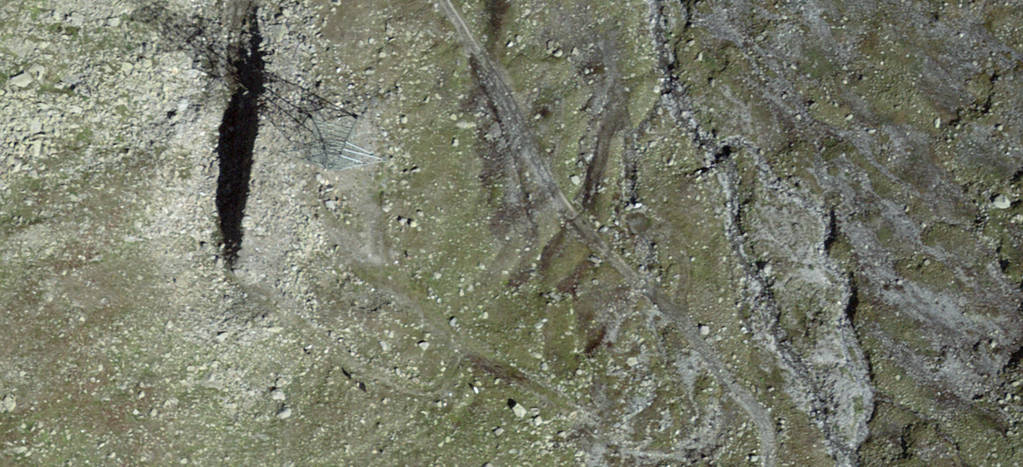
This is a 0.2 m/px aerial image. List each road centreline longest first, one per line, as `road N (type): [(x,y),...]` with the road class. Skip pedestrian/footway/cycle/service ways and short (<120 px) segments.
road 1 (track): [(445,0),(565,206),(765,420),(767,466)]
road 2 (track): [(741,393),(706,434),(676,449),(622,441),(376,252)]

